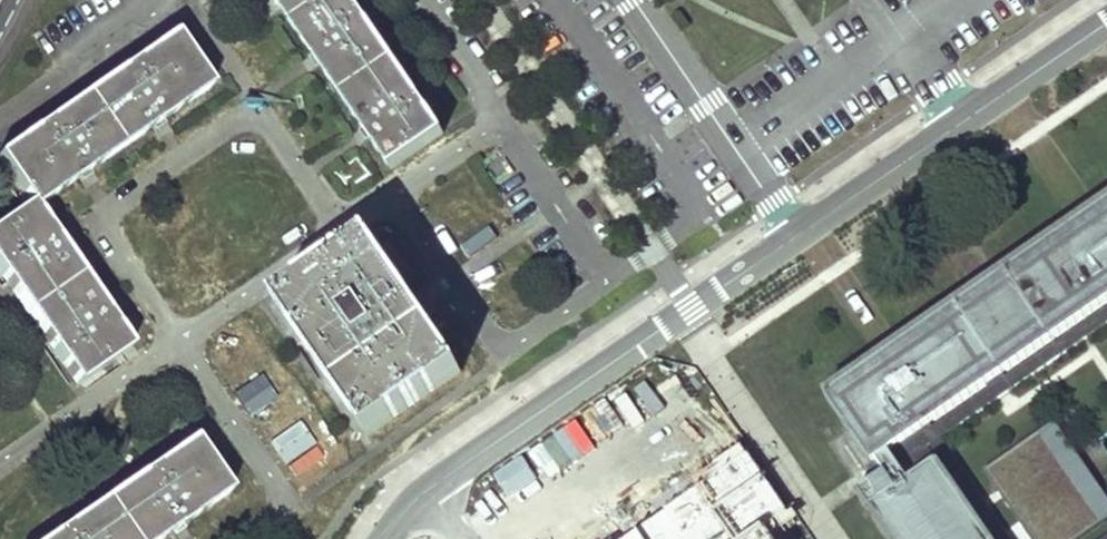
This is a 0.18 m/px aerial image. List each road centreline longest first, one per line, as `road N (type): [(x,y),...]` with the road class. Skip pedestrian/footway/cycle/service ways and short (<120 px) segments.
road 1 (residential): [(429,488),(799,234)]
road 2 (residential): [(799,234),(1106,22)]
road 3 (residential): [(799,234),(635,0)]

